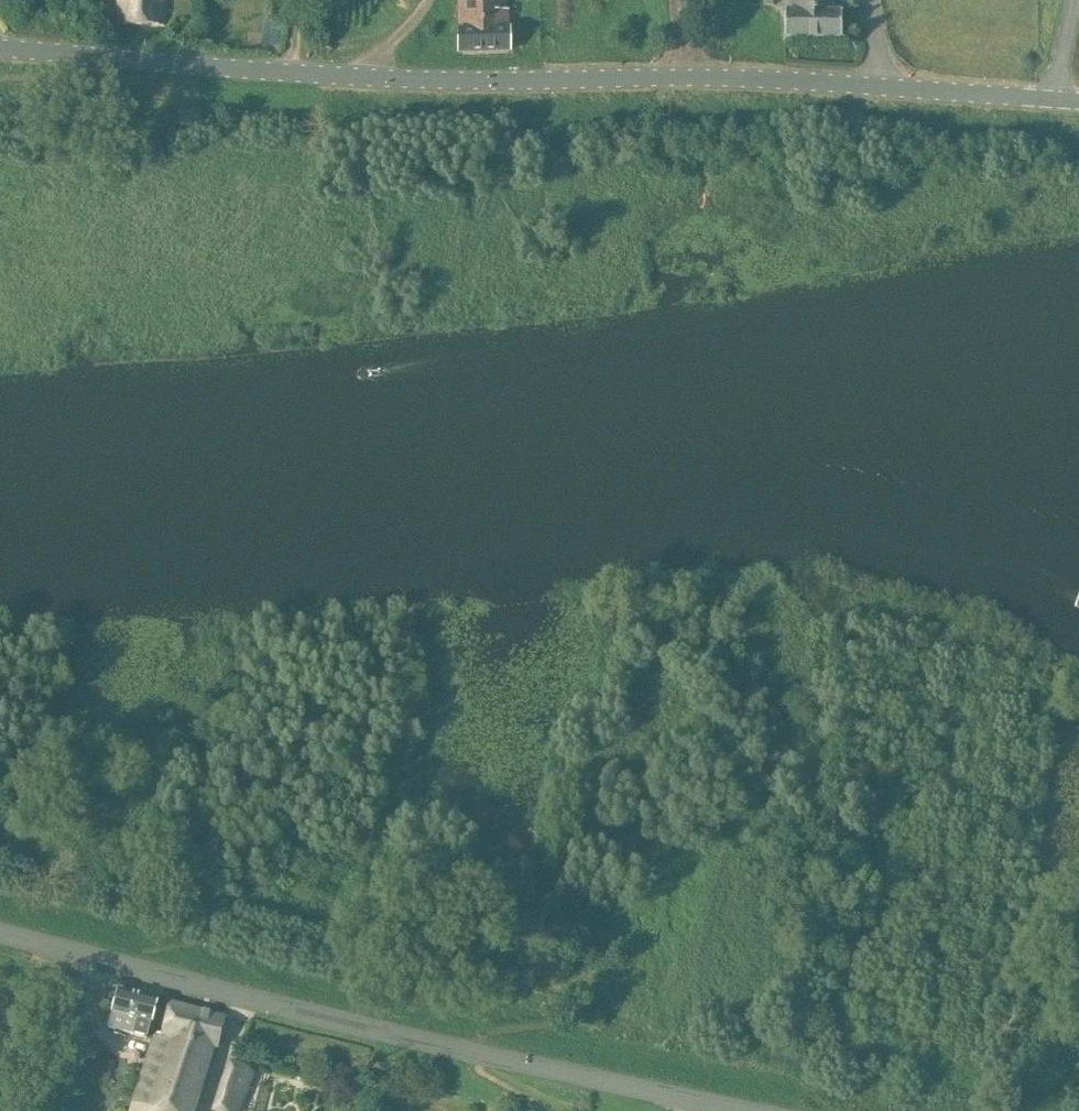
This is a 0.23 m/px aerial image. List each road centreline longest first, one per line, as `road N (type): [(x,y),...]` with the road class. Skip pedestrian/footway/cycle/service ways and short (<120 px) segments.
road 1 (tertiary): [(1078,100),(183,65),(0,48)]
road 2 (tertiary): [(741,1110),(261,1015),(0,937)]

